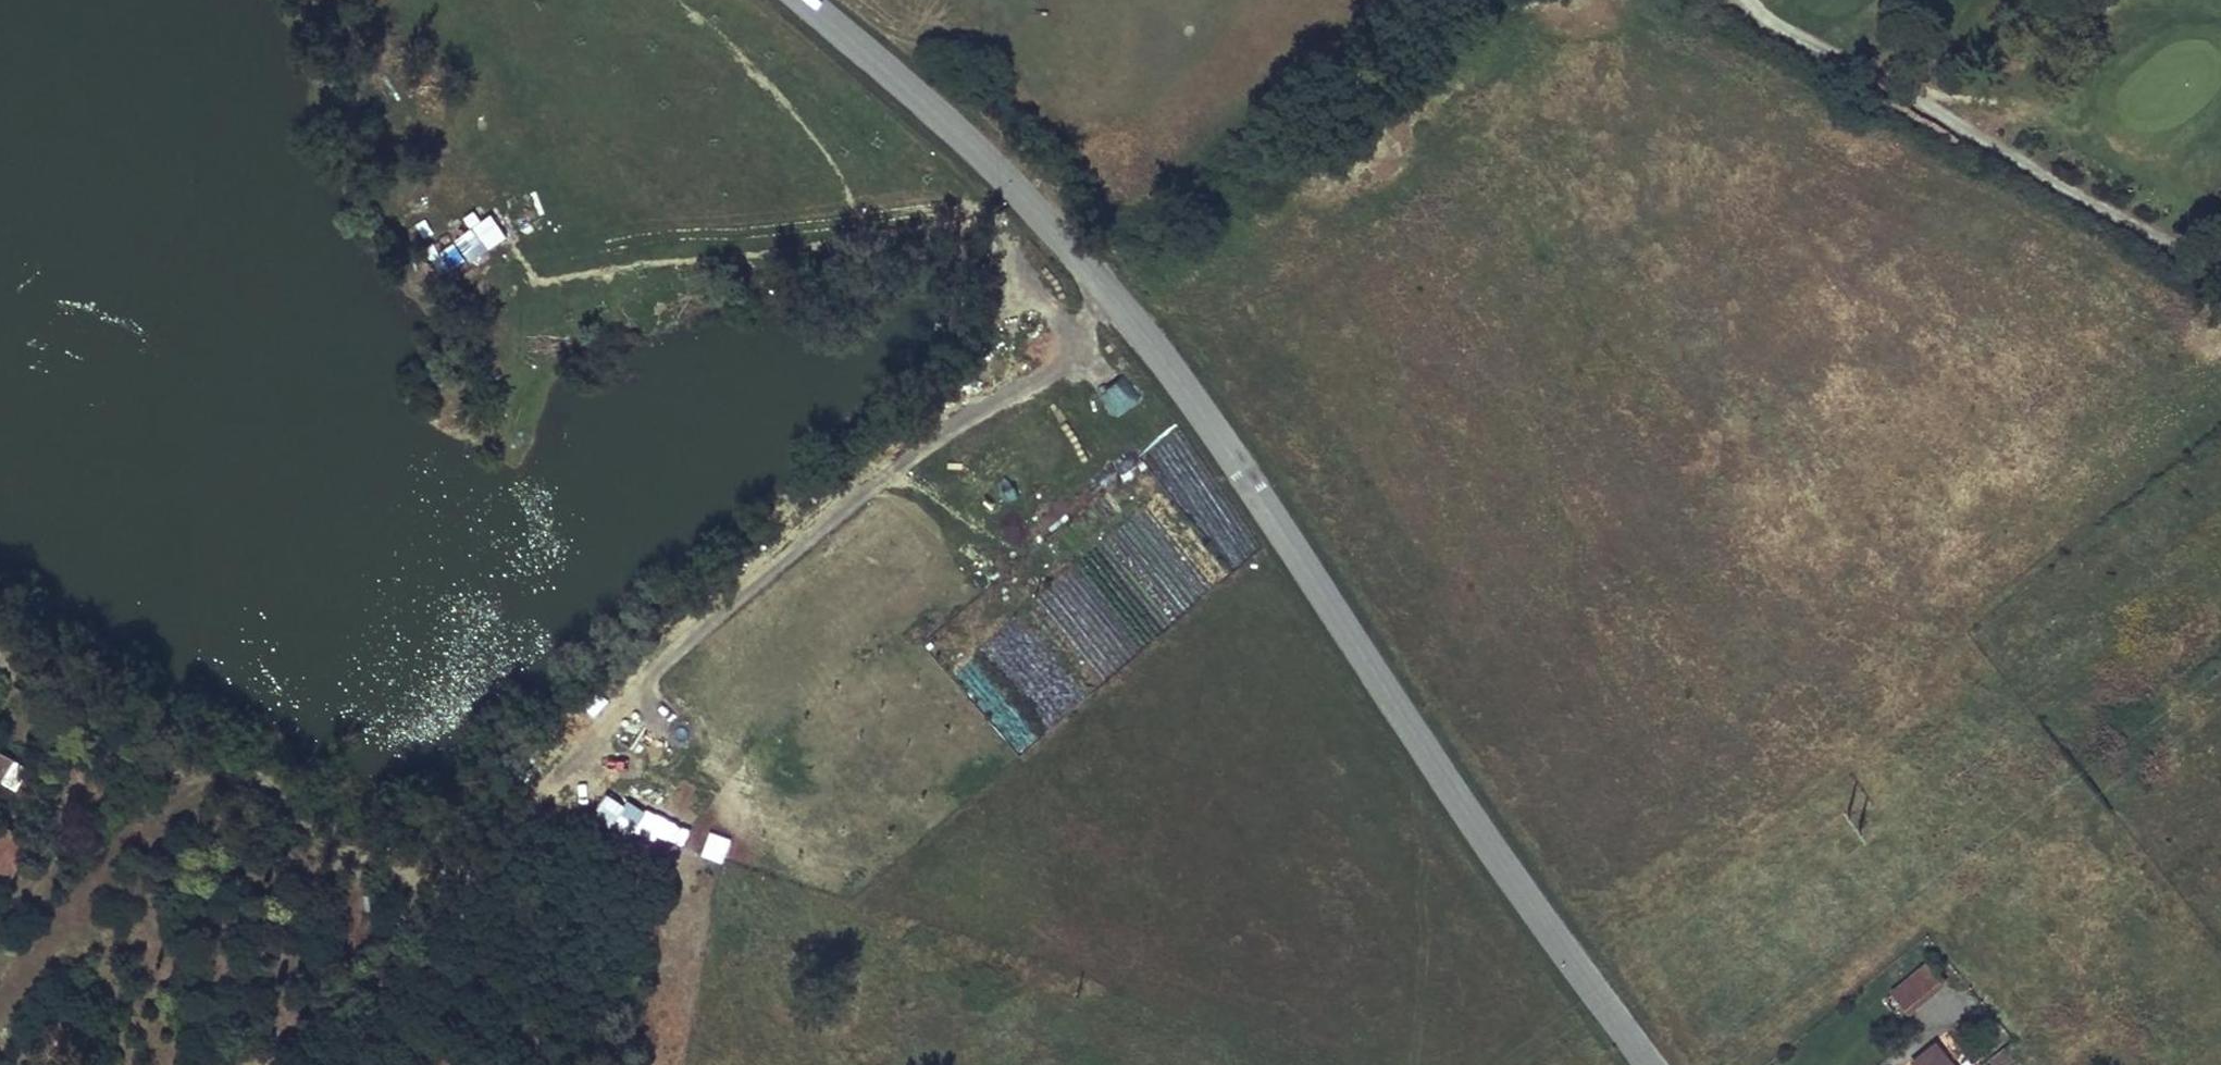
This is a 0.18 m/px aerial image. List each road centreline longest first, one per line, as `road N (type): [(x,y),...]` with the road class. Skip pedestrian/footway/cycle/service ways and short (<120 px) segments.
road 1 (unclassified): [(795,0),(1126,295),(1451,787),(1651,1064)]

